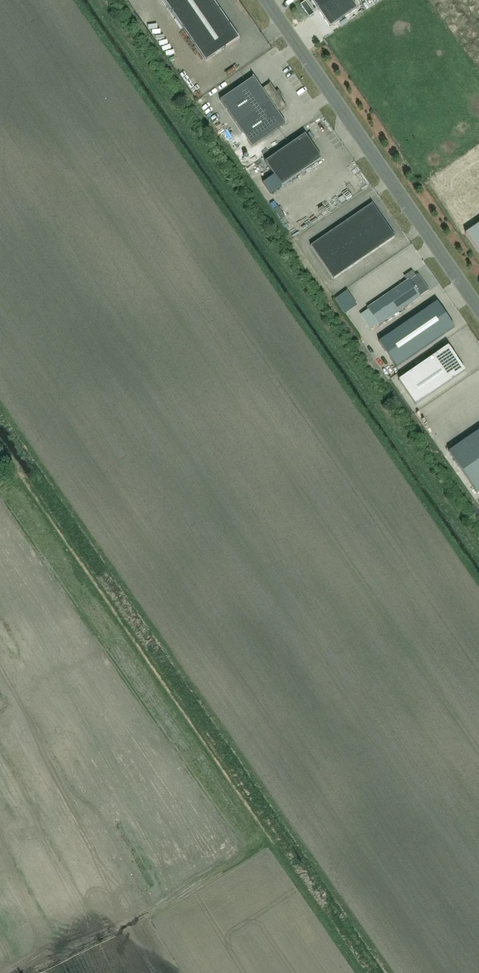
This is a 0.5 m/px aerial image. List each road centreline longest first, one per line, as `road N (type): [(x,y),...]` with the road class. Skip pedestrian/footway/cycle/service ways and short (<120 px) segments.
road 1 (unclassified): [(269,0),(478,310)]

